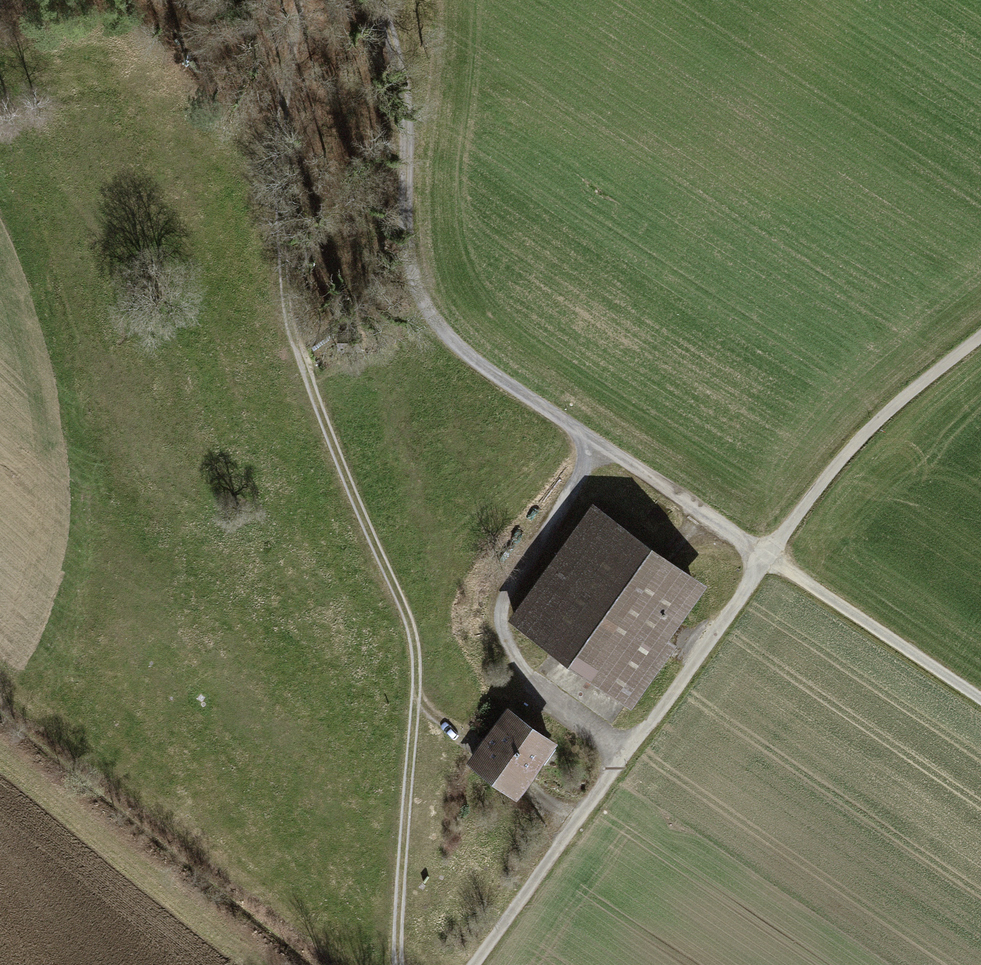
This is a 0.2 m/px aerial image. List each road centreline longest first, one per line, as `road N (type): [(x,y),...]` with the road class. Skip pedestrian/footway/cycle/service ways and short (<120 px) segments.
road 1 (track): [(382,0),(412,269),(435,329),(980,699)]
road 2 (track): [(295,0),(294,344),(379,579),(412,707),(399,964)]
road 3 (track): [(474,964),(847,456),(980,343)]

